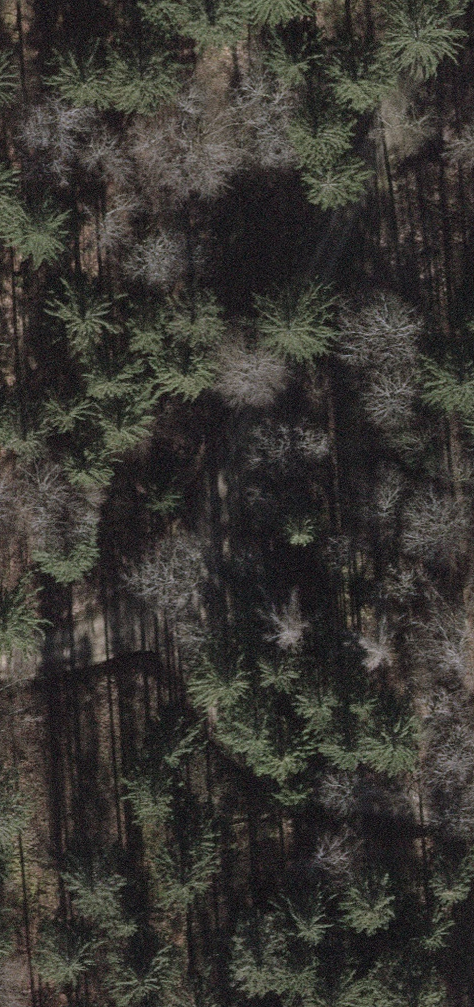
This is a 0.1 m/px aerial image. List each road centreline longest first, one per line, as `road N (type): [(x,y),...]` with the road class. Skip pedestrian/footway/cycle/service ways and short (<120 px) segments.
road 1 (track): [(449,0),(412,51),(160,640)]
road 2 (track): [(0,665),(62,670),(160,640),(222,726),(315,779),(392,797),(473,798)]
road 3 (track): [(348,200),(405,354),(473,412)]

